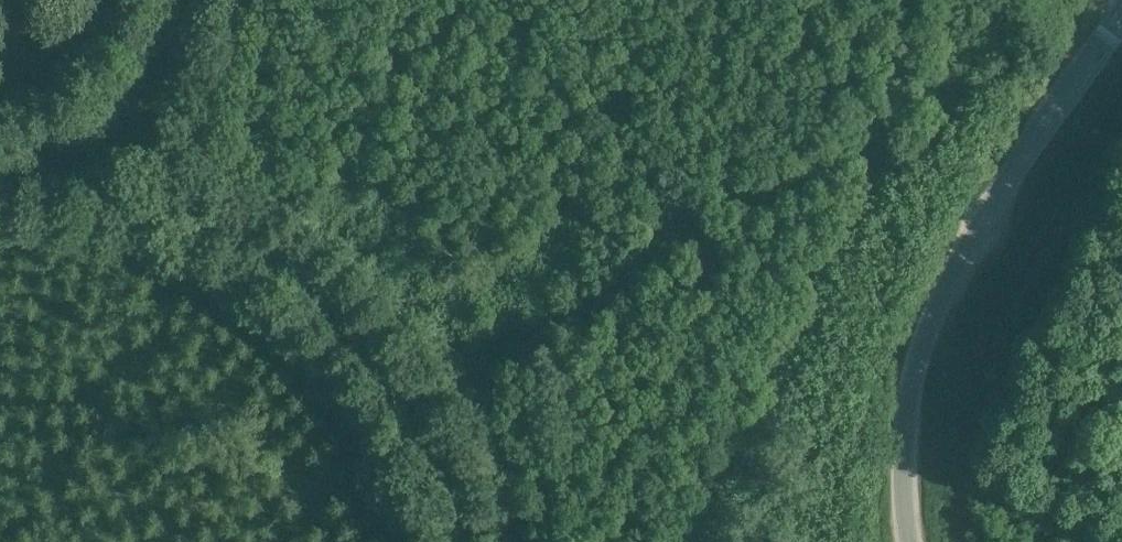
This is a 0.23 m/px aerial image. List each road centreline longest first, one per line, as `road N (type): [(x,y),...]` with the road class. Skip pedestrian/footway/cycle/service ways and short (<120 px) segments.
road 1 (unclassified): [(908,541),(899,468),(914,368),(949,285),(1054,107),(1121,16)]

